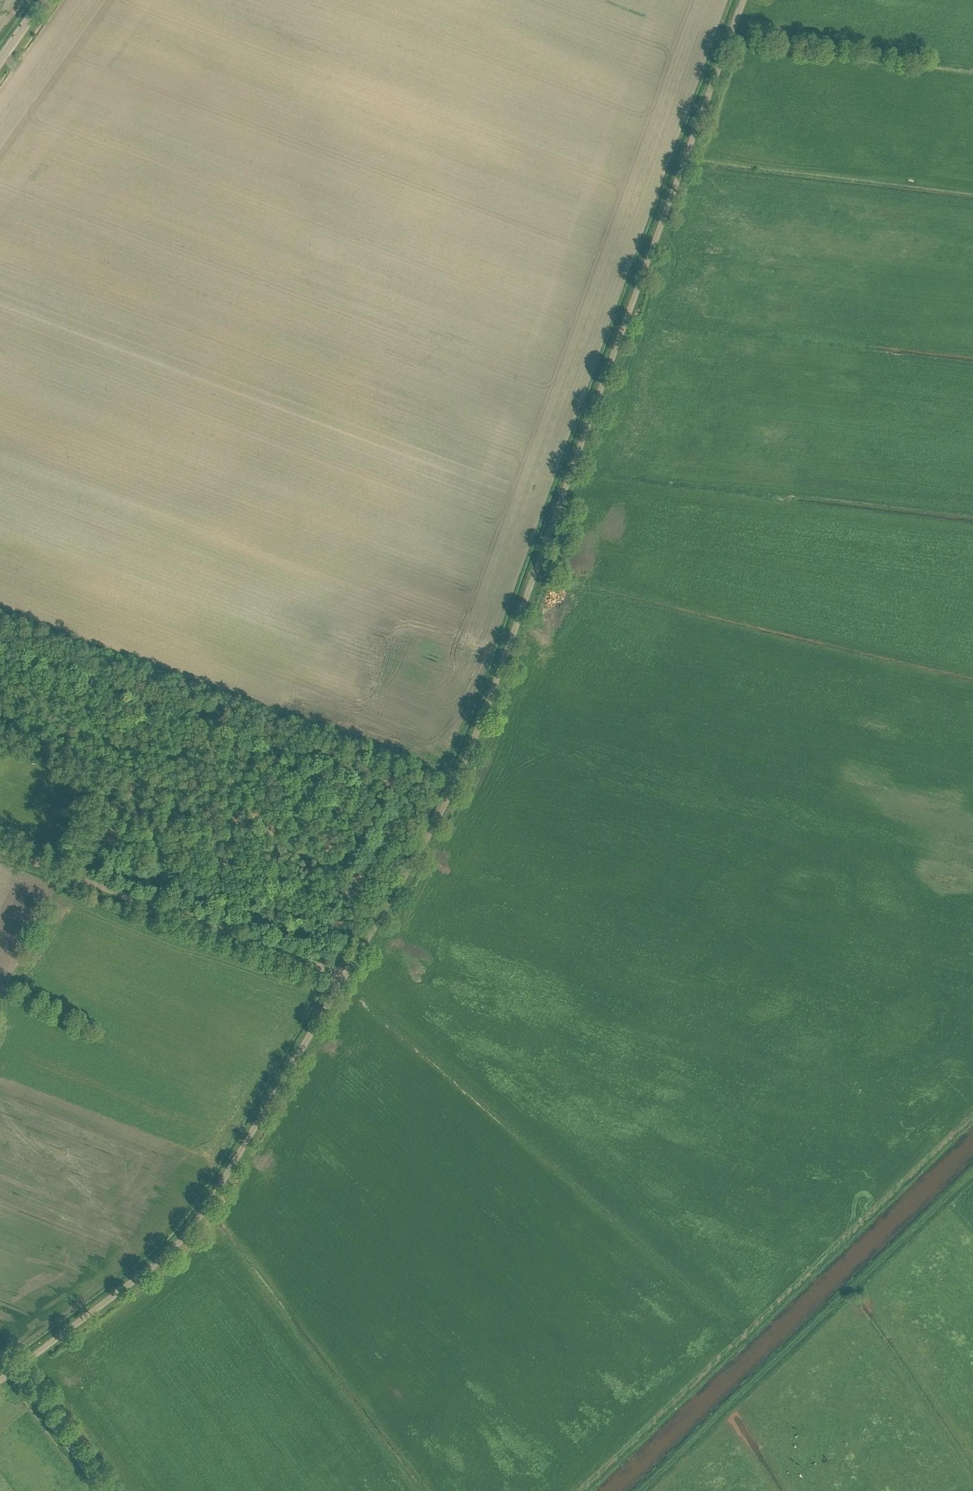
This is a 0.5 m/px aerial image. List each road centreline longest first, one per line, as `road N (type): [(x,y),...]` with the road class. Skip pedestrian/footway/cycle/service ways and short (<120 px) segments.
road 1 (unclassified): [(345,974),(468,750),(743,0)]
road 2 (unclassified): [(12,1370),(188,1231),(345,974)]
road 3 (unclassified): [(345,974),(0,848)]
road 4 (unclassified): [(101,1490),(12,1370)]

